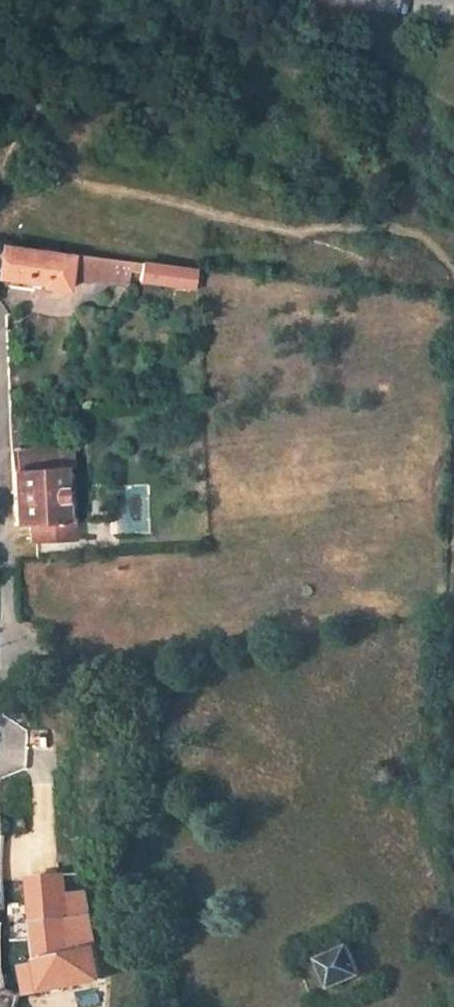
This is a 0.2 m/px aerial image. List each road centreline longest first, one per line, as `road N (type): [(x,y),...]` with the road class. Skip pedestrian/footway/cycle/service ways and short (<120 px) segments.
road 1 (residential): [(0,527),(0,654)]

